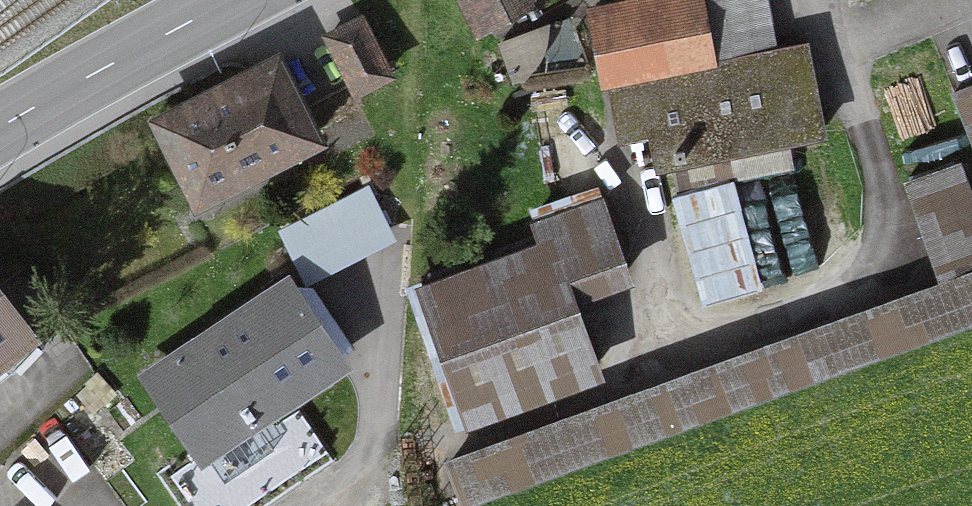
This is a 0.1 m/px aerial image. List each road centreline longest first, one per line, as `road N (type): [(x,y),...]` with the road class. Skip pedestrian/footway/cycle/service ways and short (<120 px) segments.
road 1 (primary): [(0,128),(232,0)]

